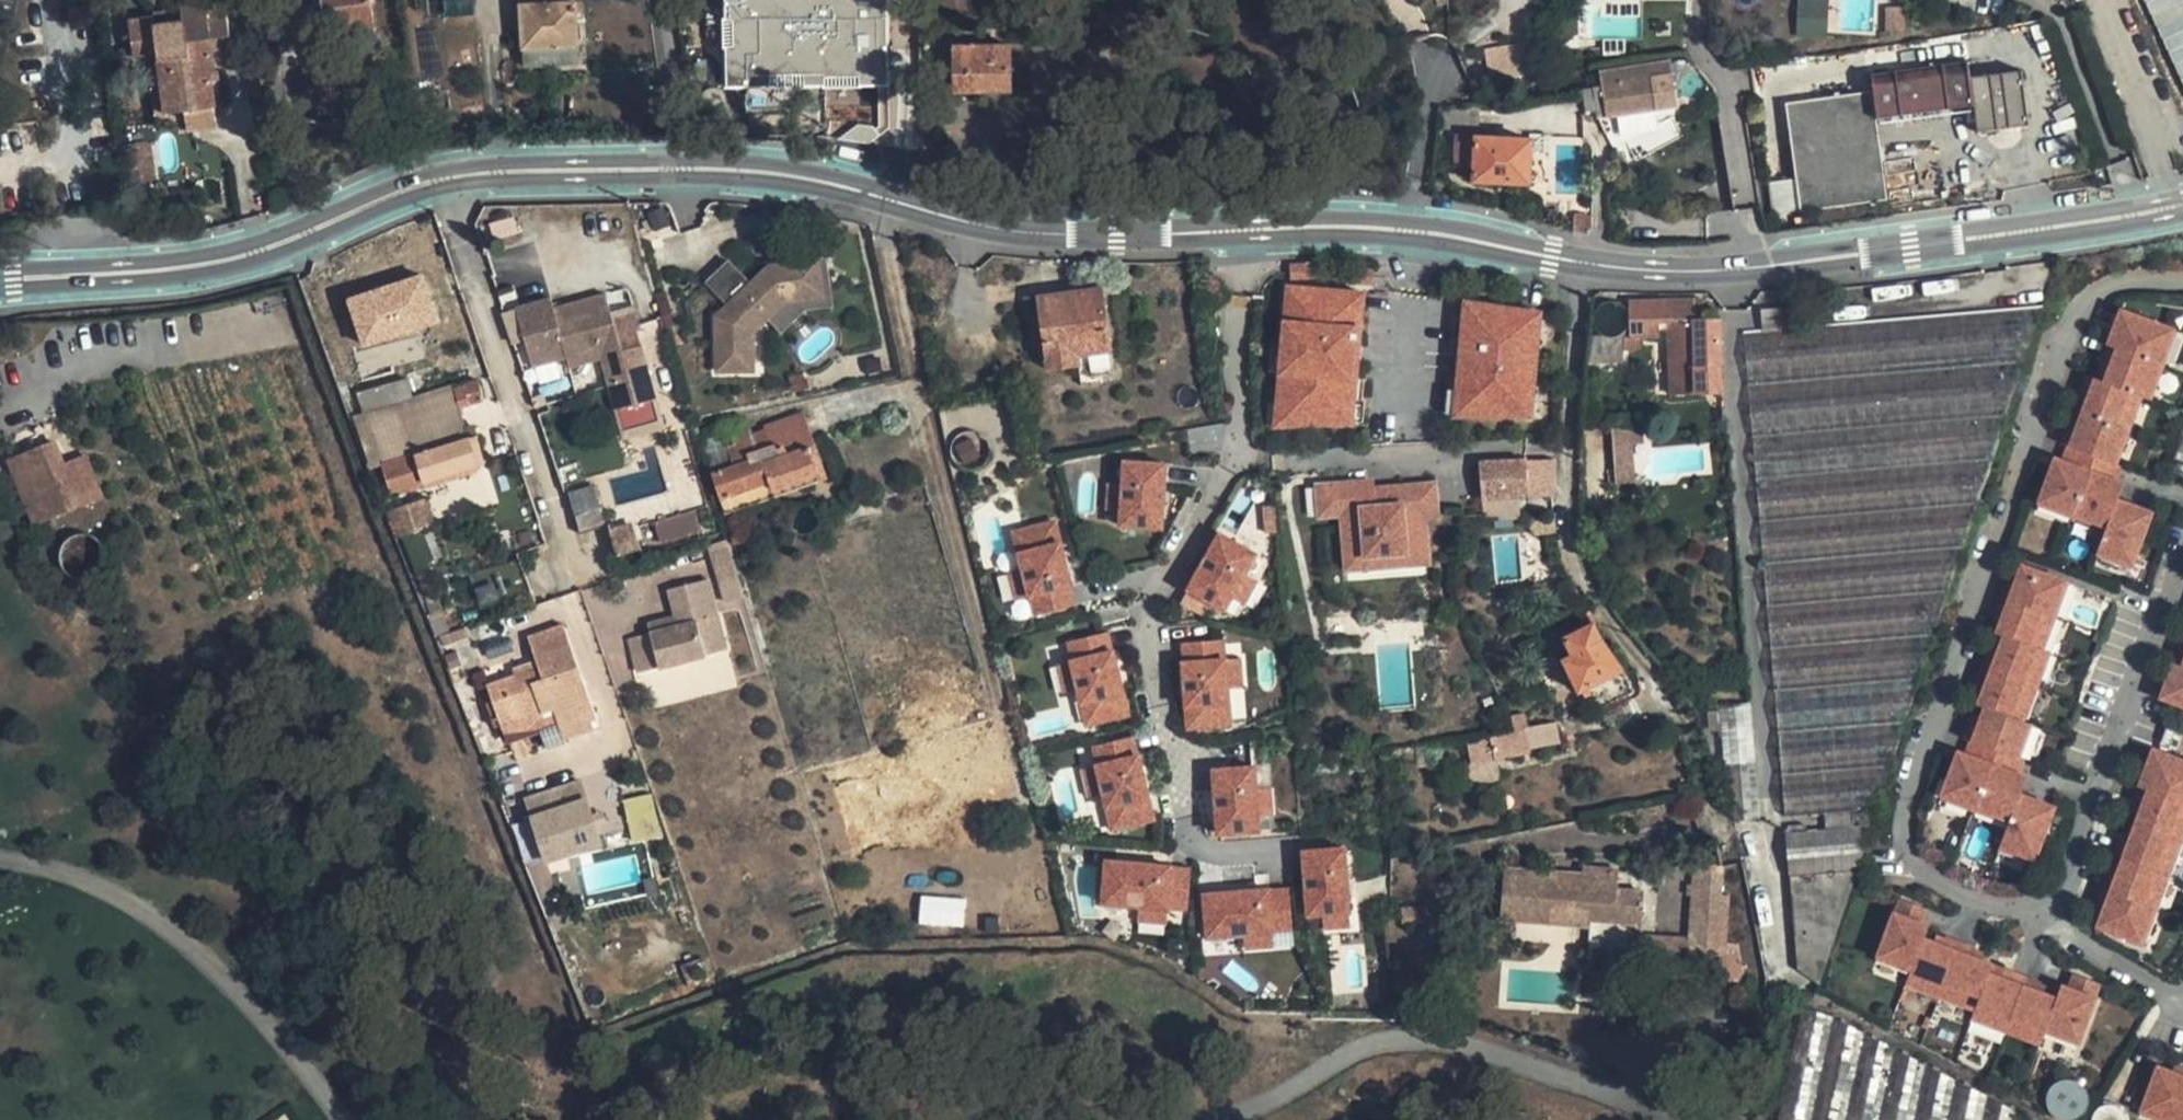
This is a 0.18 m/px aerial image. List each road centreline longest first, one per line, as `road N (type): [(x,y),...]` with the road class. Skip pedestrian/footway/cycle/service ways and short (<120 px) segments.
road 1 (unclassified): [(2182,206),(1856,259),(1660,273),(1356,229),(1162,235),(978,227),(795,177),(722,169),(520,169),(438,177),(221,264),(0,282)]
road 2 (residential): [(2182,278),(2135,278),(2102,289),(2076,312),(1912,791),(1910,855),(1964,897),(2050,918)]
road 3 (track): [(1574,263),(1565,485),(1574,581),(1667,703),(1692,750),(1705,818)]
road 4 (residential): [(2050,918),(2182,542)]
road 5 (residential): [(2050,918),(2182,1000)]

